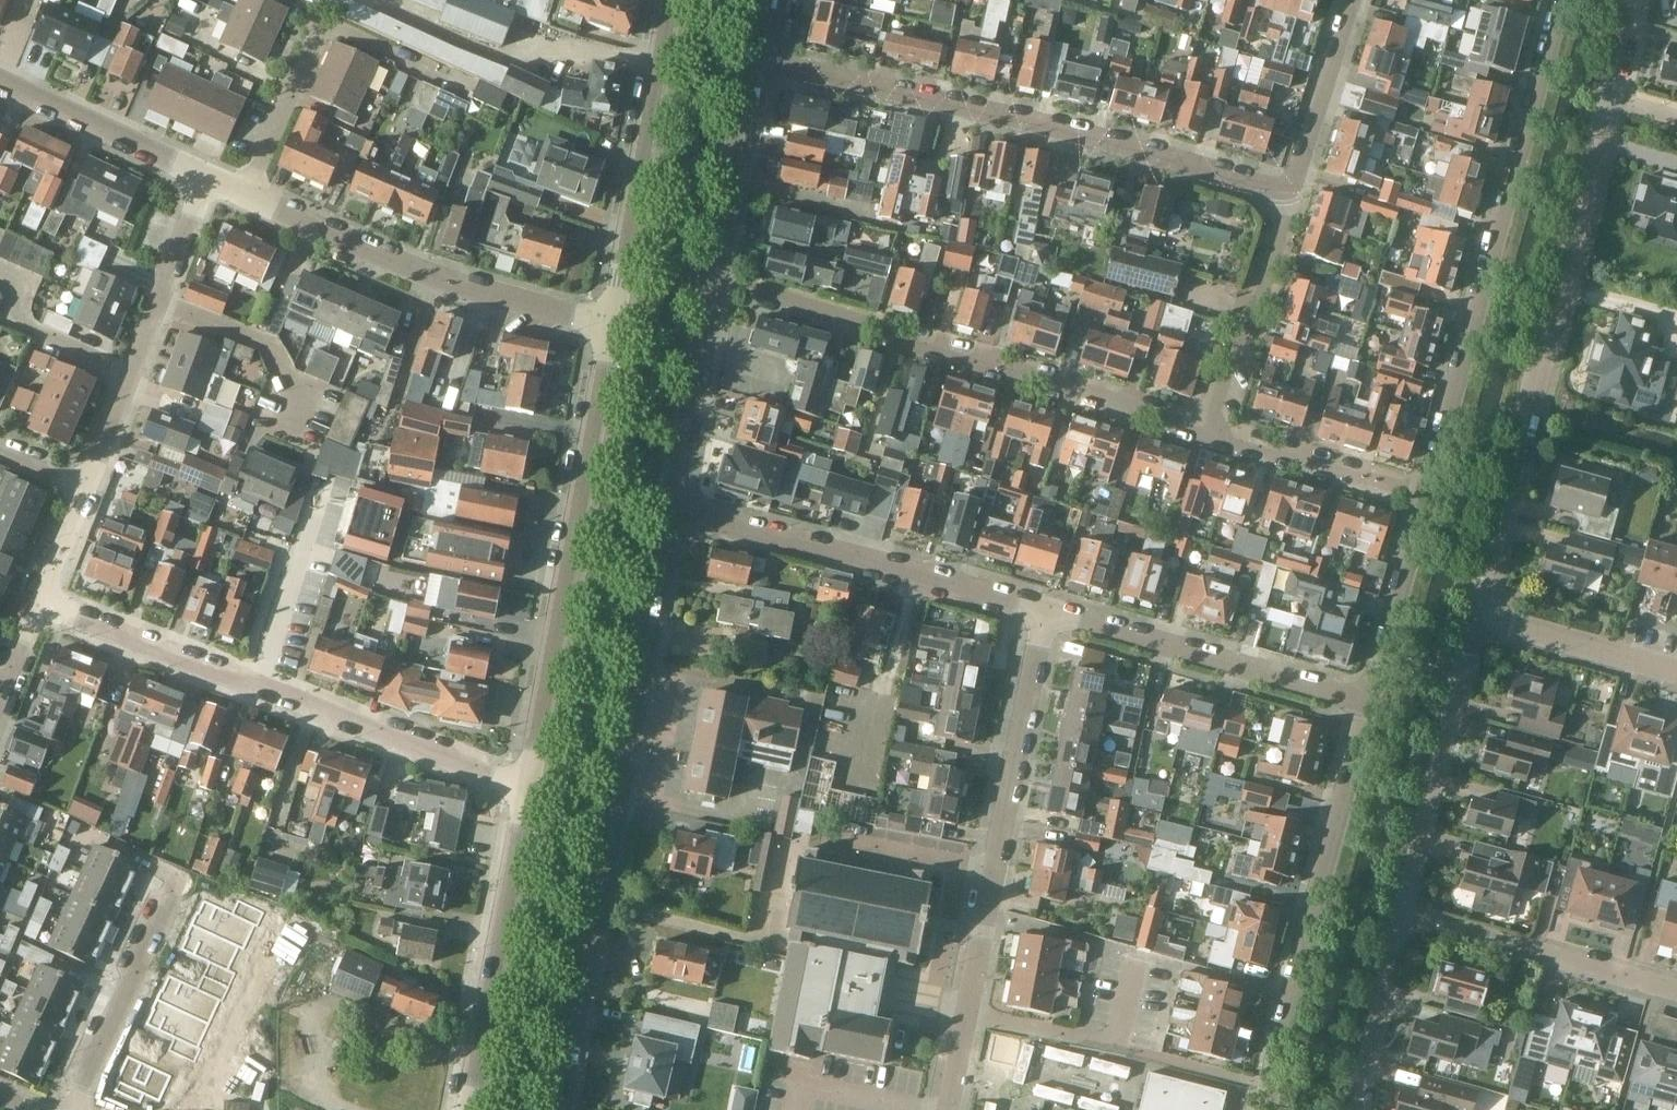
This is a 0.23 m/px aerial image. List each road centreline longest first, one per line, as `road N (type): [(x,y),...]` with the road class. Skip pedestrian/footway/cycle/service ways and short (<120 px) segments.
road 1 (residential): [(674,506),(558,1109)]
road 2 (residential): [(1291,192),(759,59)]
road 3 (unclassified): [(1481,614),(1610,97)]
road 4 (residential): [(529,790),(278,700),(42,600)]
road 5 (residential): [(717,284),(1215,434)]
road 6 (unclassified): [(1424,496),(1555,0)]
road 7 (residential): [(529,790),(613,325)]
road 8 (residential): [(613,325),(442,284),(209,178)]
road 9 (residential): [(1267,1109),(1368,701)]
road 10 (residential): [(968,1014),(1046,611)]
road 11 (residential): [(1046,611),(674,506)]
road 12 (unclassified): [(1368,701),(1046,611)]
road 13 (residential): [(209,178),(85,488)]
road 14 (residential): [(613,325),(671,0)]
road 15 (residential): [(466,1109),(529,790)]
road 16 (unclassified): [(1407,917),(1481,614)]
road 17 (residential): [(1291,192),(1215,434)]
road 18 (residential): [(71,1109),(175,885)]
road 19 (residential): [(968,1014),(1120,1049),(1140,969)]
road 20 (residential): [(209,178),(0,84)]
road 21 (residential): [(759,59),(717,284)]
road 22 (residential): [(717,284),(674,506)]
road 23 (residential): [(1676,992),(1466,933)]
road 24 (residential): [(1215,434),(1424,496)]
road 25 (unclassified): [(1368,701),(1424,496)]
road 26 (unclassified): [(1676,666),(1481,614)]
road 27 (residential): [(1291,192),(1352,0)]
road 28 (residential): [(1363,1109),(1407,917)]

